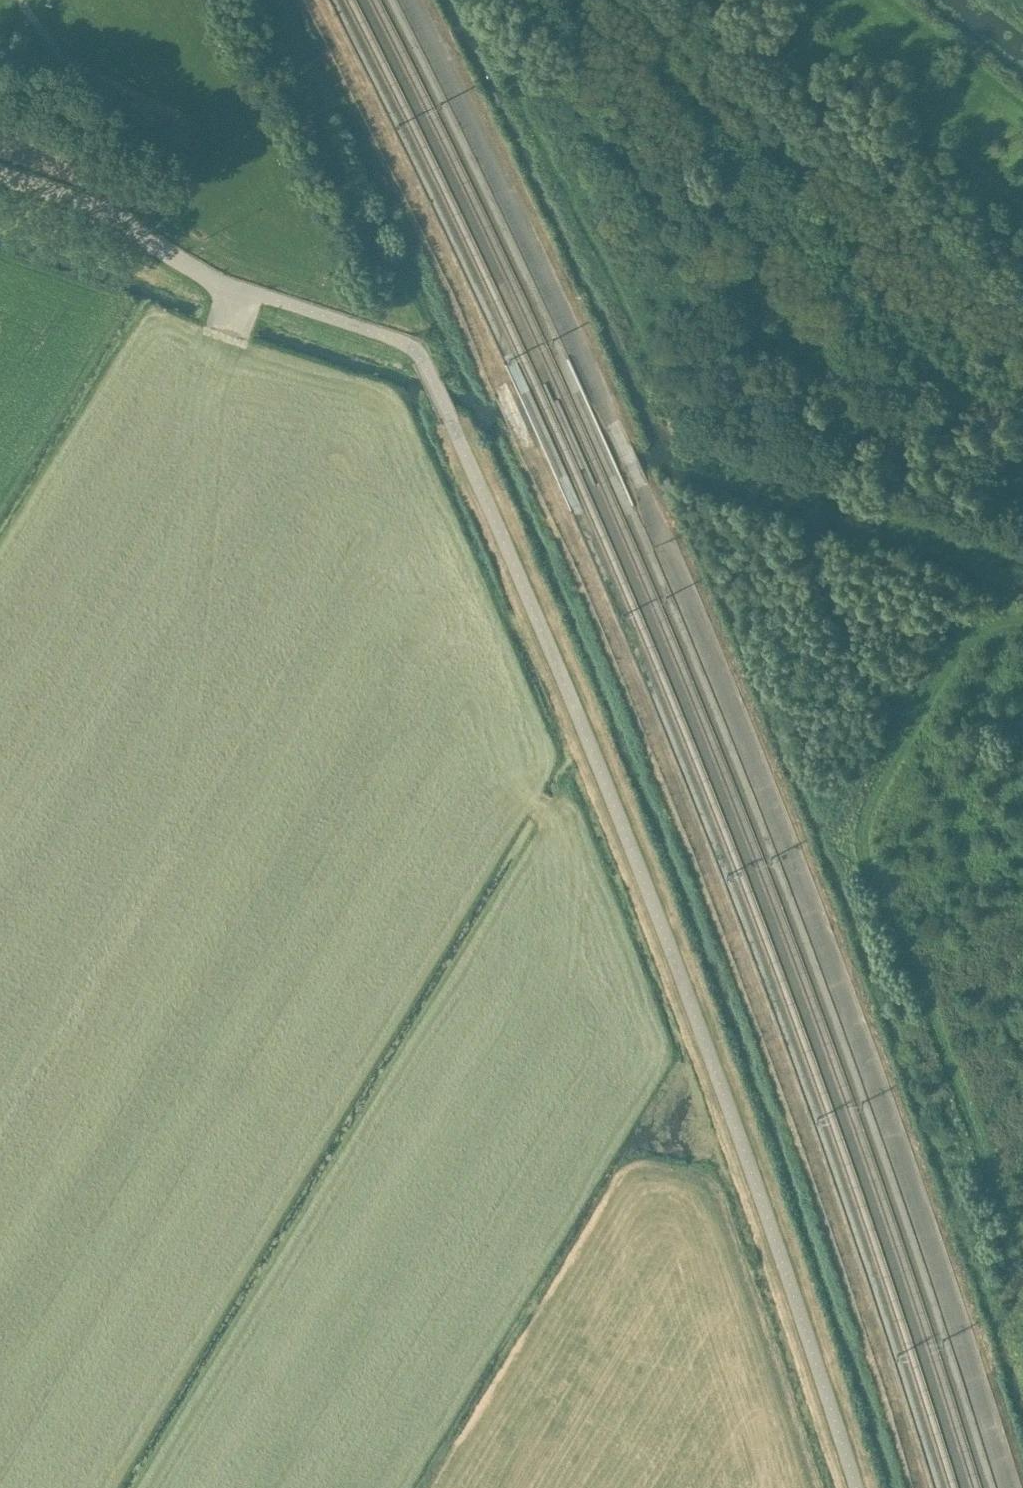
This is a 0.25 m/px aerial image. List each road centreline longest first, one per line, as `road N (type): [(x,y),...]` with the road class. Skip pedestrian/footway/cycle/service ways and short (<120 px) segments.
road 1 (track): [(922,1487),(802,1121),(712,879),(528,449)]
road 2 (track): [(1022,1237),(989,1180),(916,973),(869,868),(861,827),(955,655),(976,633),(1022,621)]
road 3 (track): [(499,385),(461,290),(316,0)]
road 4 (unclassified): [(242,289),(206,278),(111,215),(0,176)]

